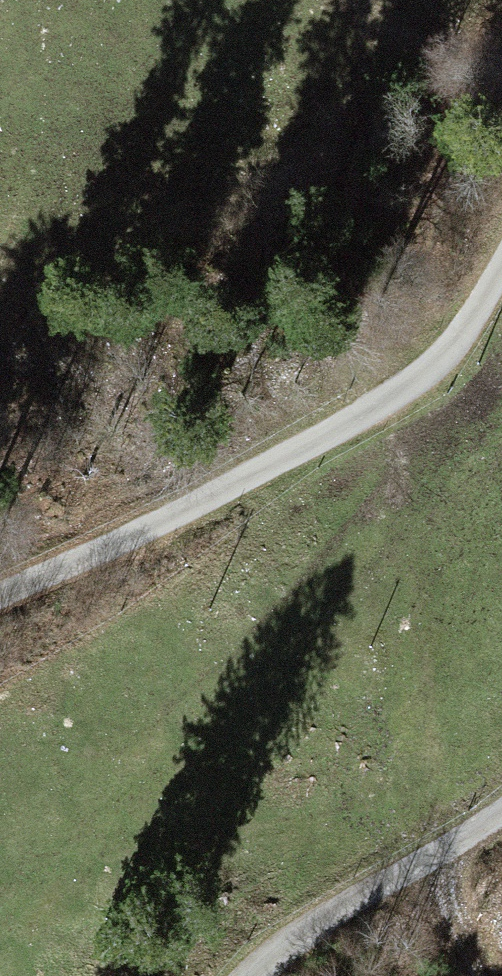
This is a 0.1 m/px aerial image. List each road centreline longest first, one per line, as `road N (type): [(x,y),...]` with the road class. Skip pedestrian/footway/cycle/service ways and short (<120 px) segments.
road 1 (track): [(501,290),(432,376),(369,423),(0,604)]
road 2 (track): [(352,0),(425,57),(415,118),(358,284),(357,334),(372,388),(389,410)]
road 3 (track): [(501,808),(383,883),(268,975)]

